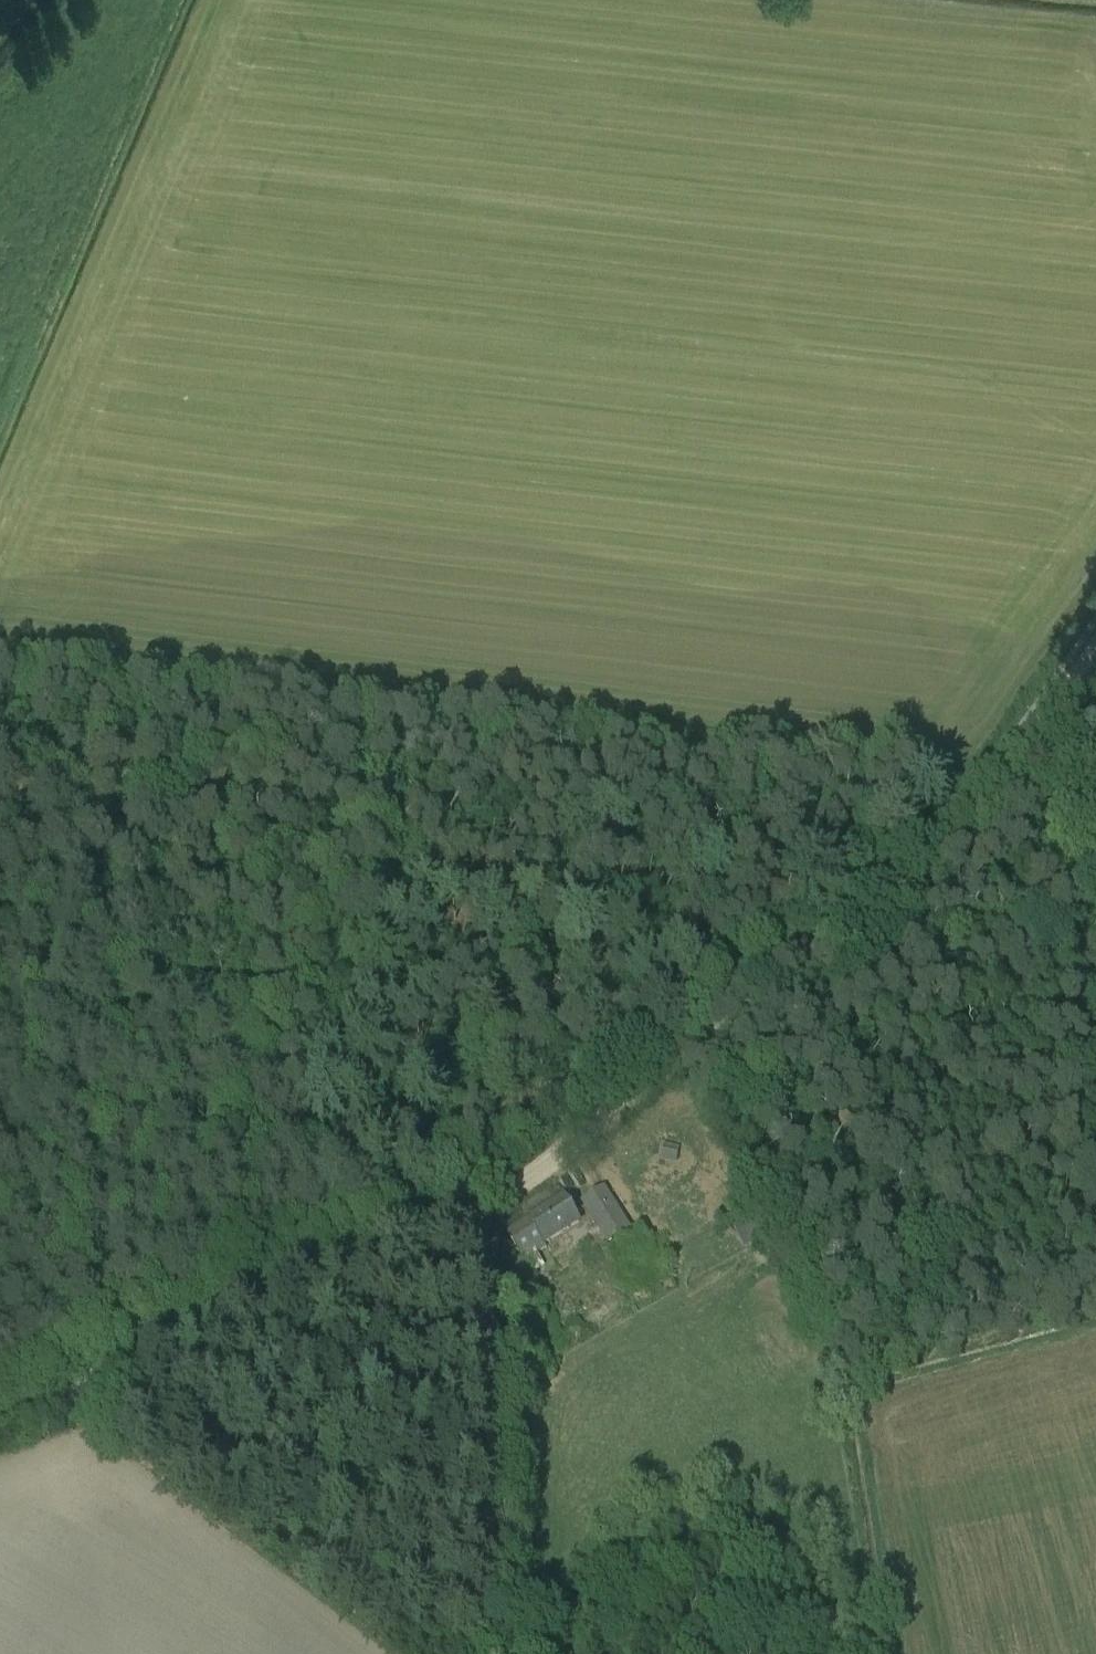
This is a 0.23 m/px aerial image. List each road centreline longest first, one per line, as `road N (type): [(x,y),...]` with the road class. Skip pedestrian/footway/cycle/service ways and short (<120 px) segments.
road 1 (track): [(0,1420),(488,1206),(736,1013),(964,813),(1095,634)]

